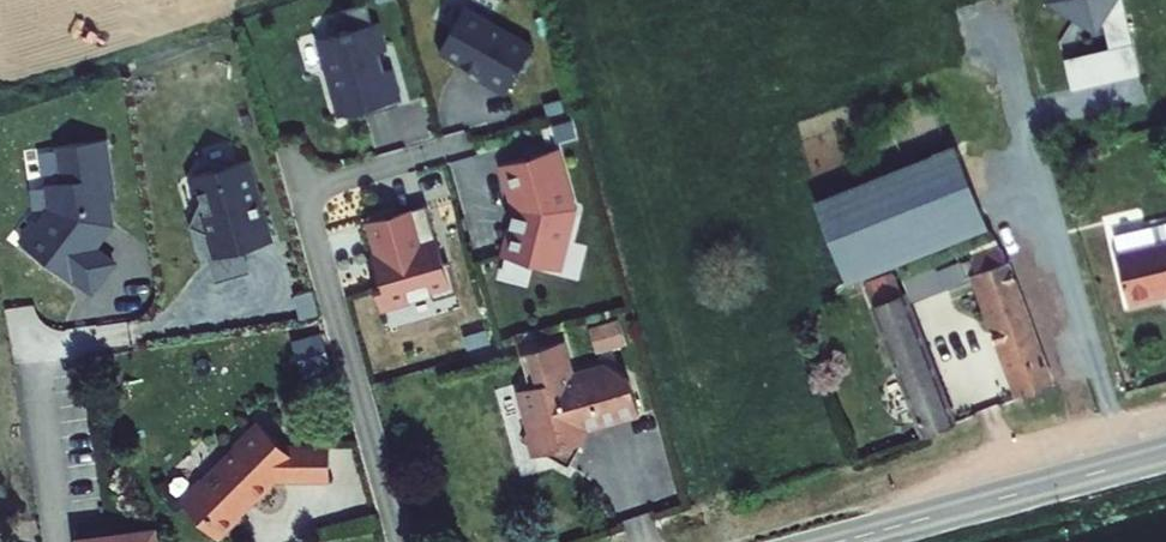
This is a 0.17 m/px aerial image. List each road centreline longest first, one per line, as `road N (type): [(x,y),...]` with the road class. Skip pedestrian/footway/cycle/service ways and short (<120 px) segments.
road 1 (tertiary): [(1165,456),(839,541)]

